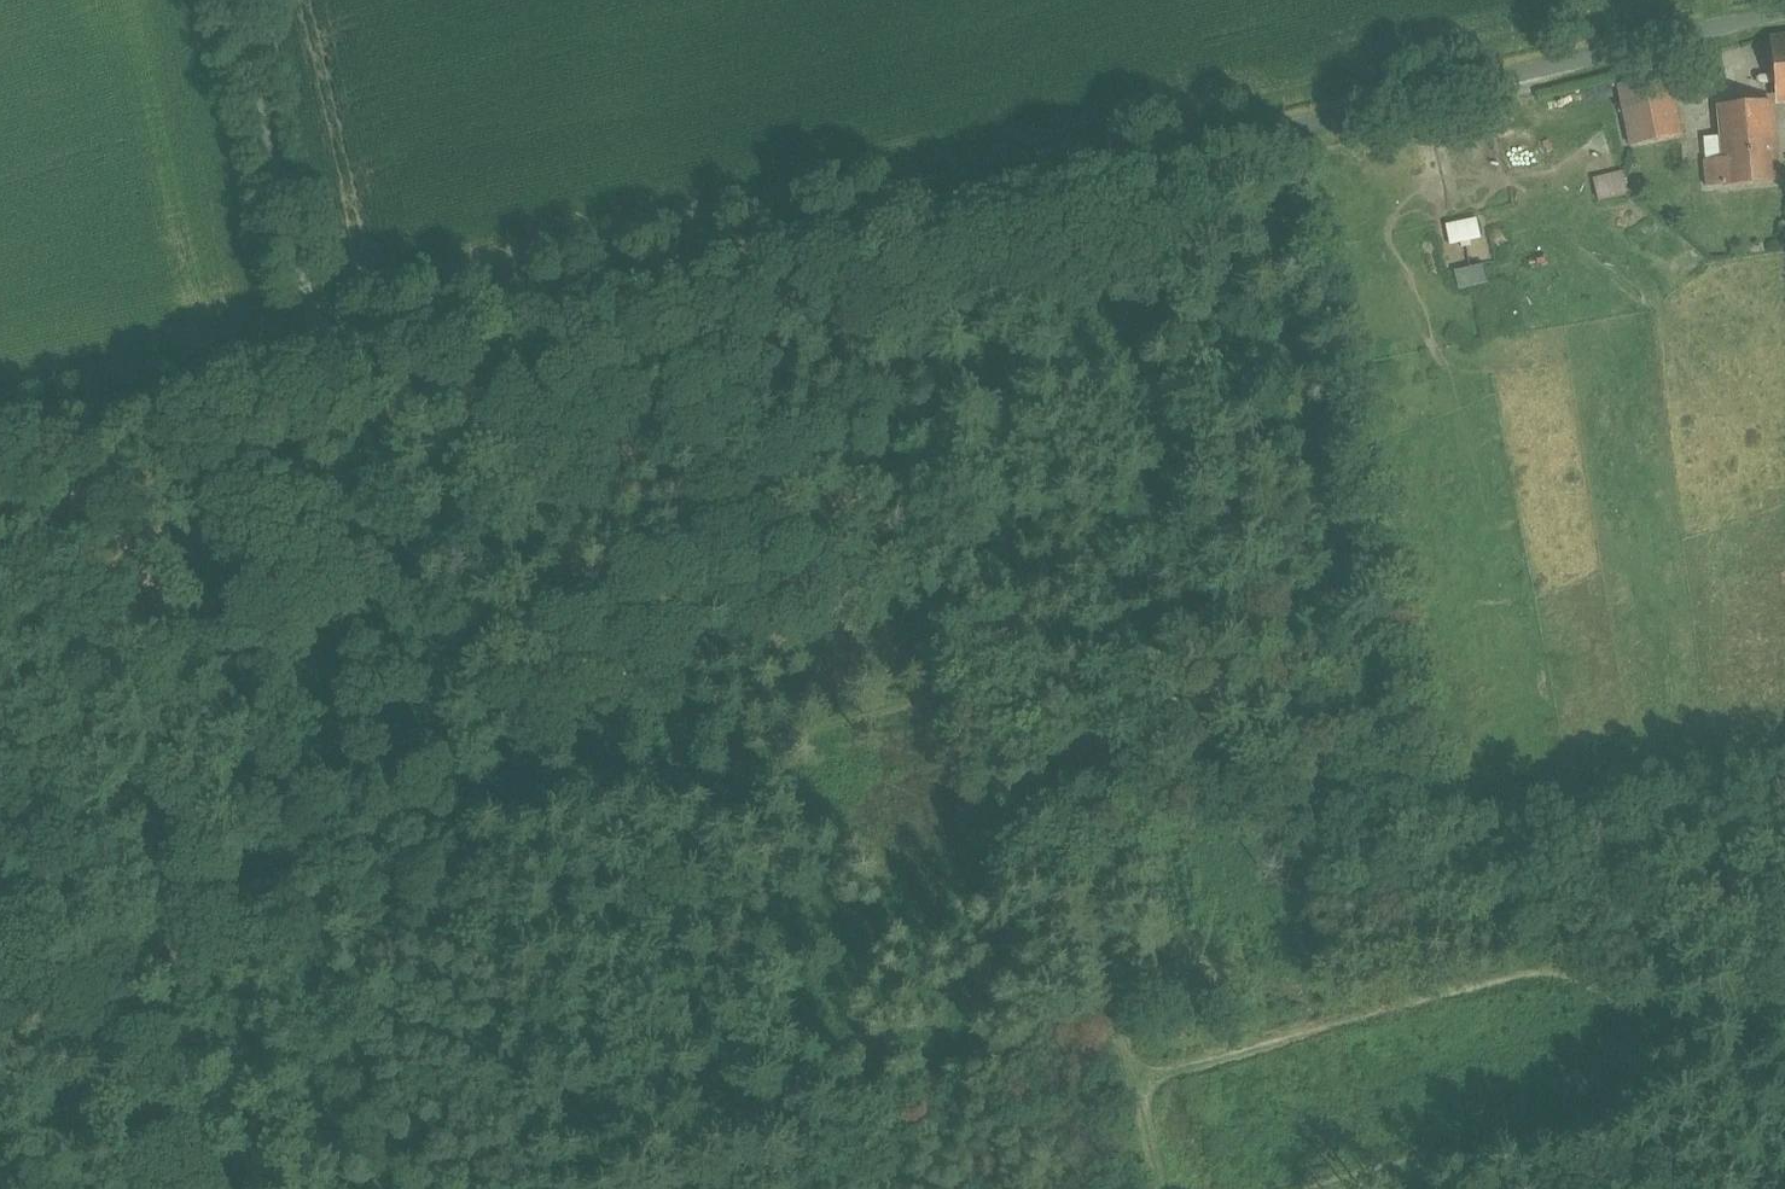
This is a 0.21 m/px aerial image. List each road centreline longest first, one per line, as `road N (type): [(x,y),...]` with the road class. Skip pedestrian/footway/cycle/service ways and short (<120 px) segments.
road 1 (track): [(1784,989),(1633,1028),(1554,974),(1141,1081),(1067,740),(984,695),(480,803),(161,910),(0,982)]
road 2 (unclassified): [(320,344),(1302,113),(1784,15)]
road 3 (track): [(562,1188),(480,803)]
road 4 (track): [(1633,1028),(1605,1106),(1315,1188)]
road 5 (unclassified): [(320,344),(235,0)]
road 6 (unclassified): [(0,419),(320,344)]
road 7 (track): [(216,1188),(161,910)]

